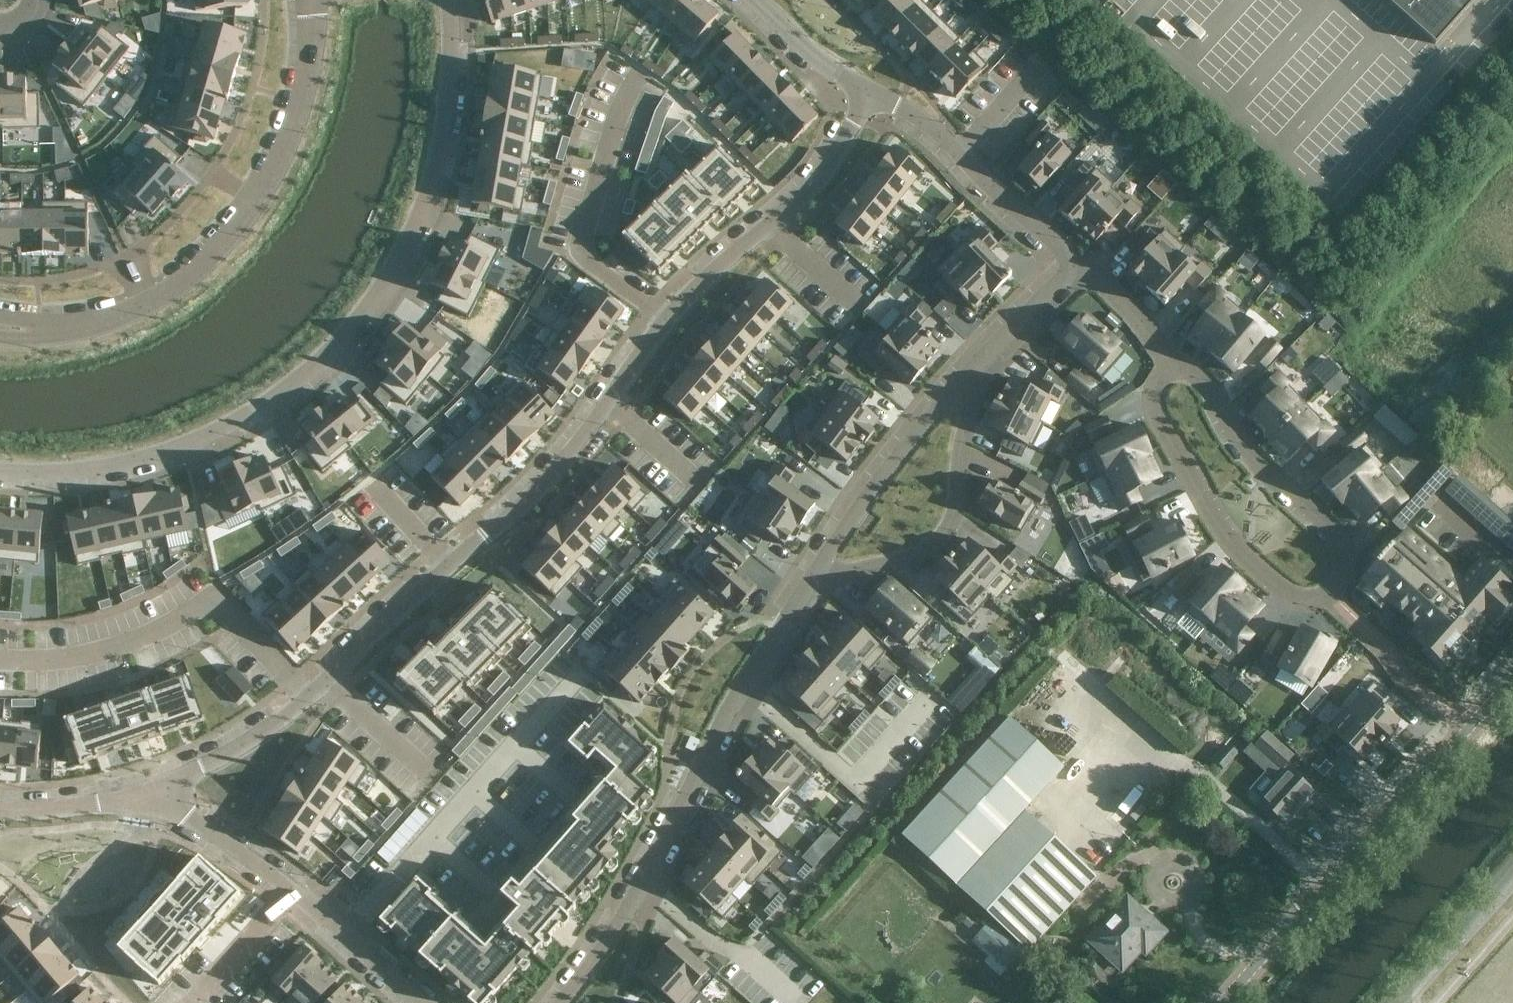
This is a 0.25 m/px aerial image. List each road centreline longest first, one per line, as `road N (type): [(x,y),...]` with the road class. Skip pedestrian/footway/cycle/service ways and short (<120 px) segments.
road 1 (residential): [(872,98),(788,206),(667,314),(560,462),(504,519),(306,698),(163,795)]
road 2 (residential): [(0,471),(64,475),(175,448),(264,404),(306,369),(364,302),(433,175),(455,50),(453,0)]
road 3 (residential): [(1172,362),(1156,386),(1155,417),(1222,528),(1287,591),(1305,600),(1330,593),(1345,570),(1343,540),(1254,458),(1210,387),(1181,365)]
road 4 (residential): [(821,564),(744,686),(643,881),(562,1002)]
road 5 (residential): [(56,333),(132,311),(200,267),(282,149),(309,75),(315,0)]
road 6 (tertiary): [(1221,1002),(1512,678)]
road 7 (residential): [(425,1002),(315,908),(163,795)]
road 8 (residential): [(821,564),(845,572),(913,557),(947,529),(969,410),(953,387)]
road 9 (residential): [(872,98),(938,131),(1058,247),(1066,268)]
road 10 (residential): [(953,387),(878,473),(821,564)]
road 11 (tertiary): [(1396,1002),(1512,872)]
road 12 (residential): [(1066,268),(953,387)]
road 13 (residential): [(163,795),(0,808)]
road 14 (residential): [(758,0),(872,98)]
road 15 (residential): [(1066,268),(1088,269),(1106,282),(1172,362)]

